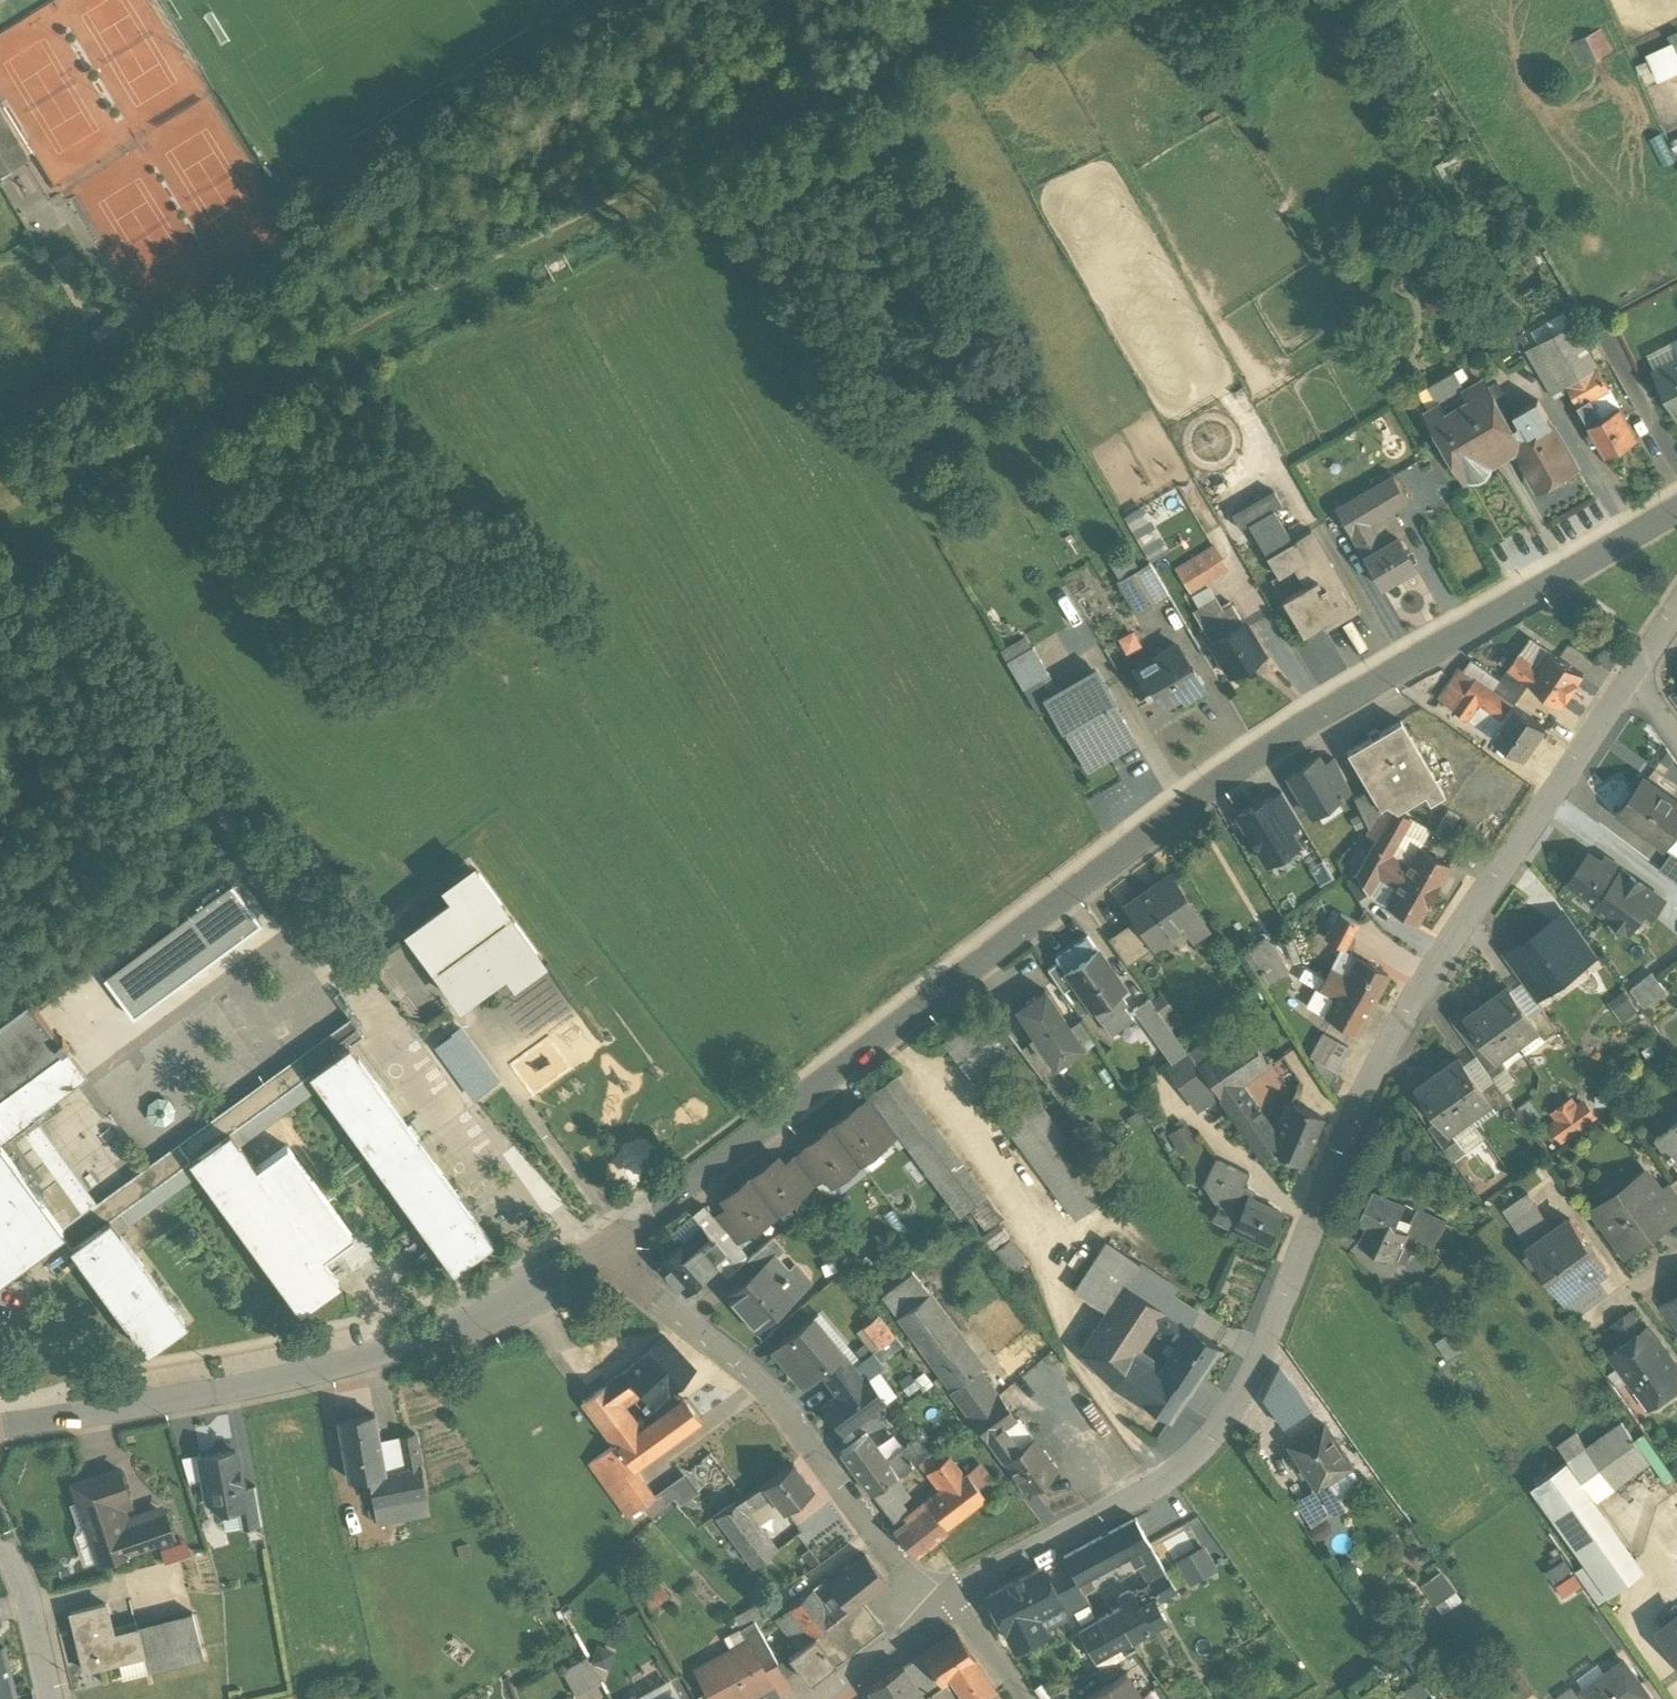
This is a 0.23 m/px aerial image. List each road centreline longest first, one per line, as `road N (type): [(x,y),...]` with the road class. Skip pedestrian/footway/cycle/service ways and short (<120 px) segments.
road 1 (residential): [(1676,516),(1434,654),(1242,779),(605,1260)]
road 2 (residential): [(951,1605),(1148,1494),(1229,1419),(1386,1056),(1628,686)]
road 3 (track): [(1052,0),(0,515)]
road 4 (residential): [(605,1260),(528,1315),(456,1346),(232,1398),(0,1436)]
road 5 (residential): [(935,1618),(786,1414),(605,1260)]
road 6 (residential): [(0,1520),(40,1617),(59,1698)]
road 7 (residential): [(823,1698),(935,1618)]

